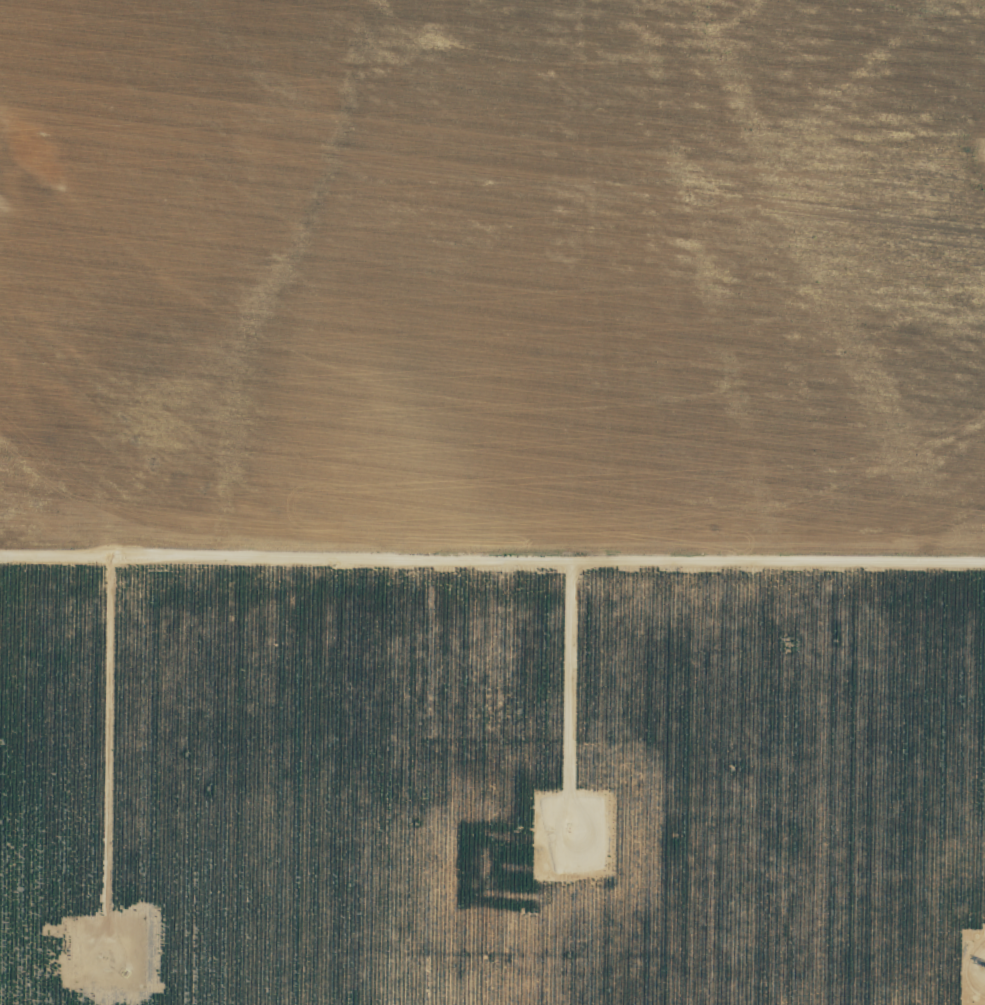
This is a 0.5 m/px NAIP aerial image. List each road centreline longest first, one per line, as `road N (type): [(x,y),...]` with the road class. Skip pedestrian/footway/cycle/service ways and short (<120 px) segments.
road 1 (residential): [(984,583),(0,568)]
road 2 (residential): [(380,1004),(405,912),(405,753),(374,630),(374,574)]

